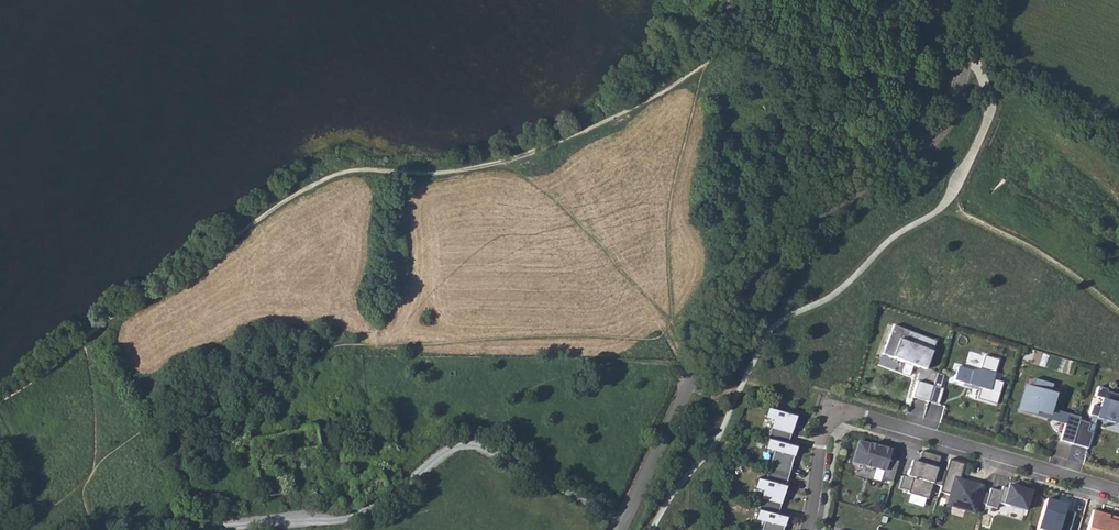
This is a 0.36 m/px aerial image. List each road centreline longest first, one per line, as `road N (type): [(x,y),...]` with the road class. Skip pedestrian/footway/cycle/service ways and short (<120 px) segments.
road 1 (unclassified): [(978,0),(935,142),(817,233),(731,331),(688,386),(623,529)]
road 2 (residential): [(809,529),(827,422),(849,410),(1118,495)]

